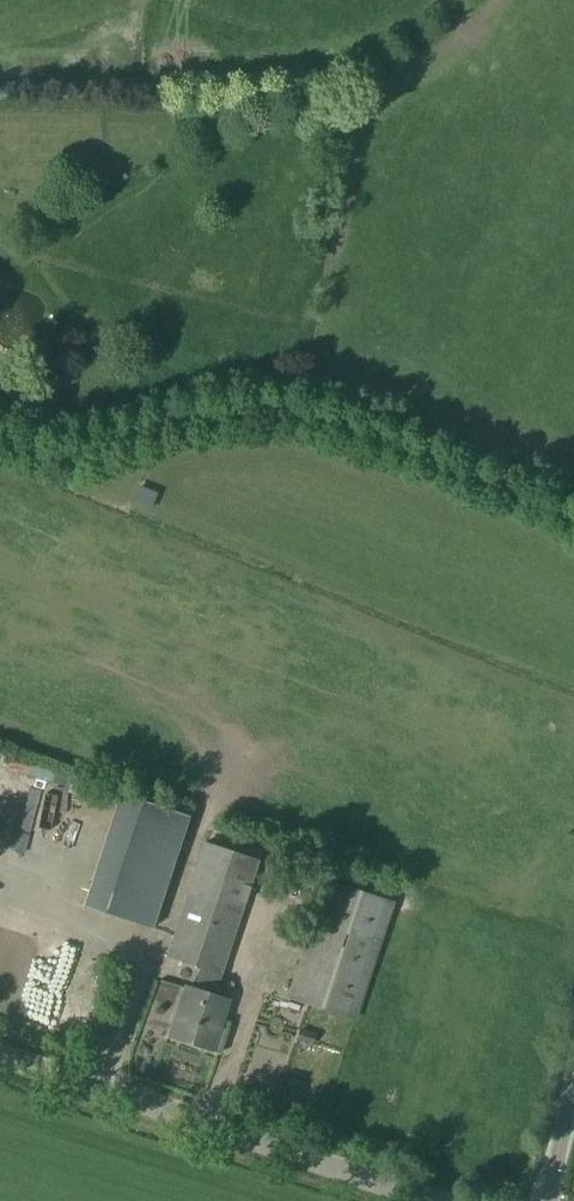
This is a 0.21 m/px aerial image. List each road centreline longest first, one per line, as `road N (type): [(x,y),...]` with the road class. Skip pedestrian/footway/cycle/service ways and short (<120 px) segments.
road 1 (unclassified): [(431,1200),(0,1059)]
road 2 (unclassified): [(547,1200),(573,1080)]

